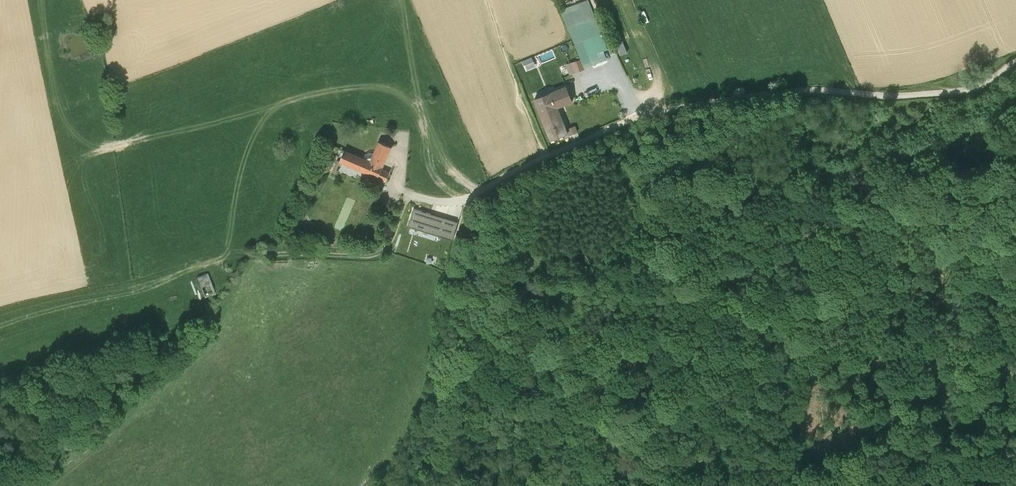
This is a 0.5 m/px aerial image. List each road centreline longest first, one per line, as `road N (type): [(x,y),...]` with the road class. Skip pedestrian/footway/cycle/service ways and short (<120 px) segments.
road 1 (unclassified): [(1015,58),(956,87),(789,86),(673,104),(549,151),(471,194)]
road 2 (track): [(122,282),(230,252),(375,255),(392,238),(409,191)]

